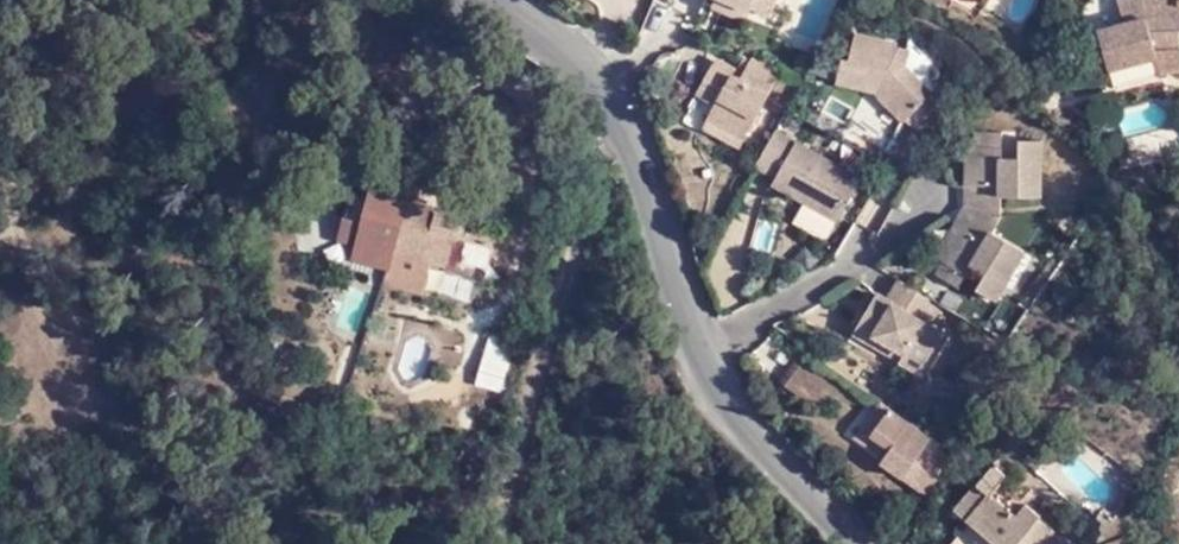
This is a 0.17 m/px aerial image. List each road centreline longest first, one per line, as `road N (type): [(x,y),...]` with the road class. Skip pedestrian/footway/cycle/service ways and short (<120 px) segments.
road 1 (tertiary): [(514,0),(627,104),(698,347),(733,402),(873,543)]

